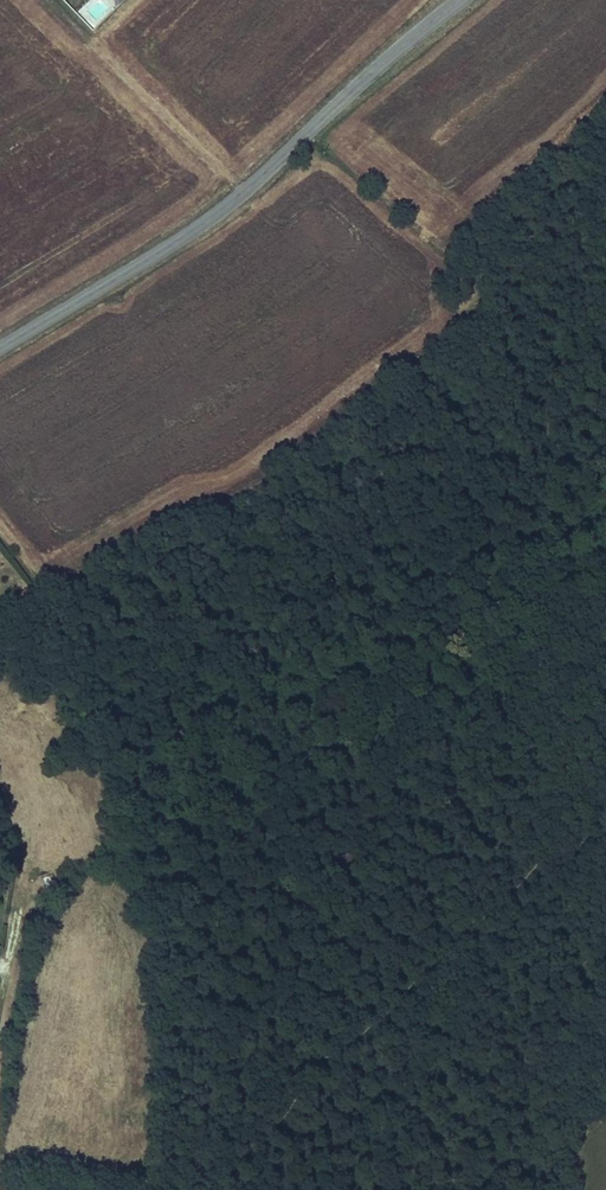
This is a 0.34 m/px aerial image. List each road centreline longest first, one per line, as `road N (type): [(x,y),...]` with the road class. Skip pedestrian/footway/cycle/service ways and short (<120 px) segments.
road 1 (tertiary): [(453,0),(241,189),(0,344)]
road 2 (track): [(0,991),(31,856)]

